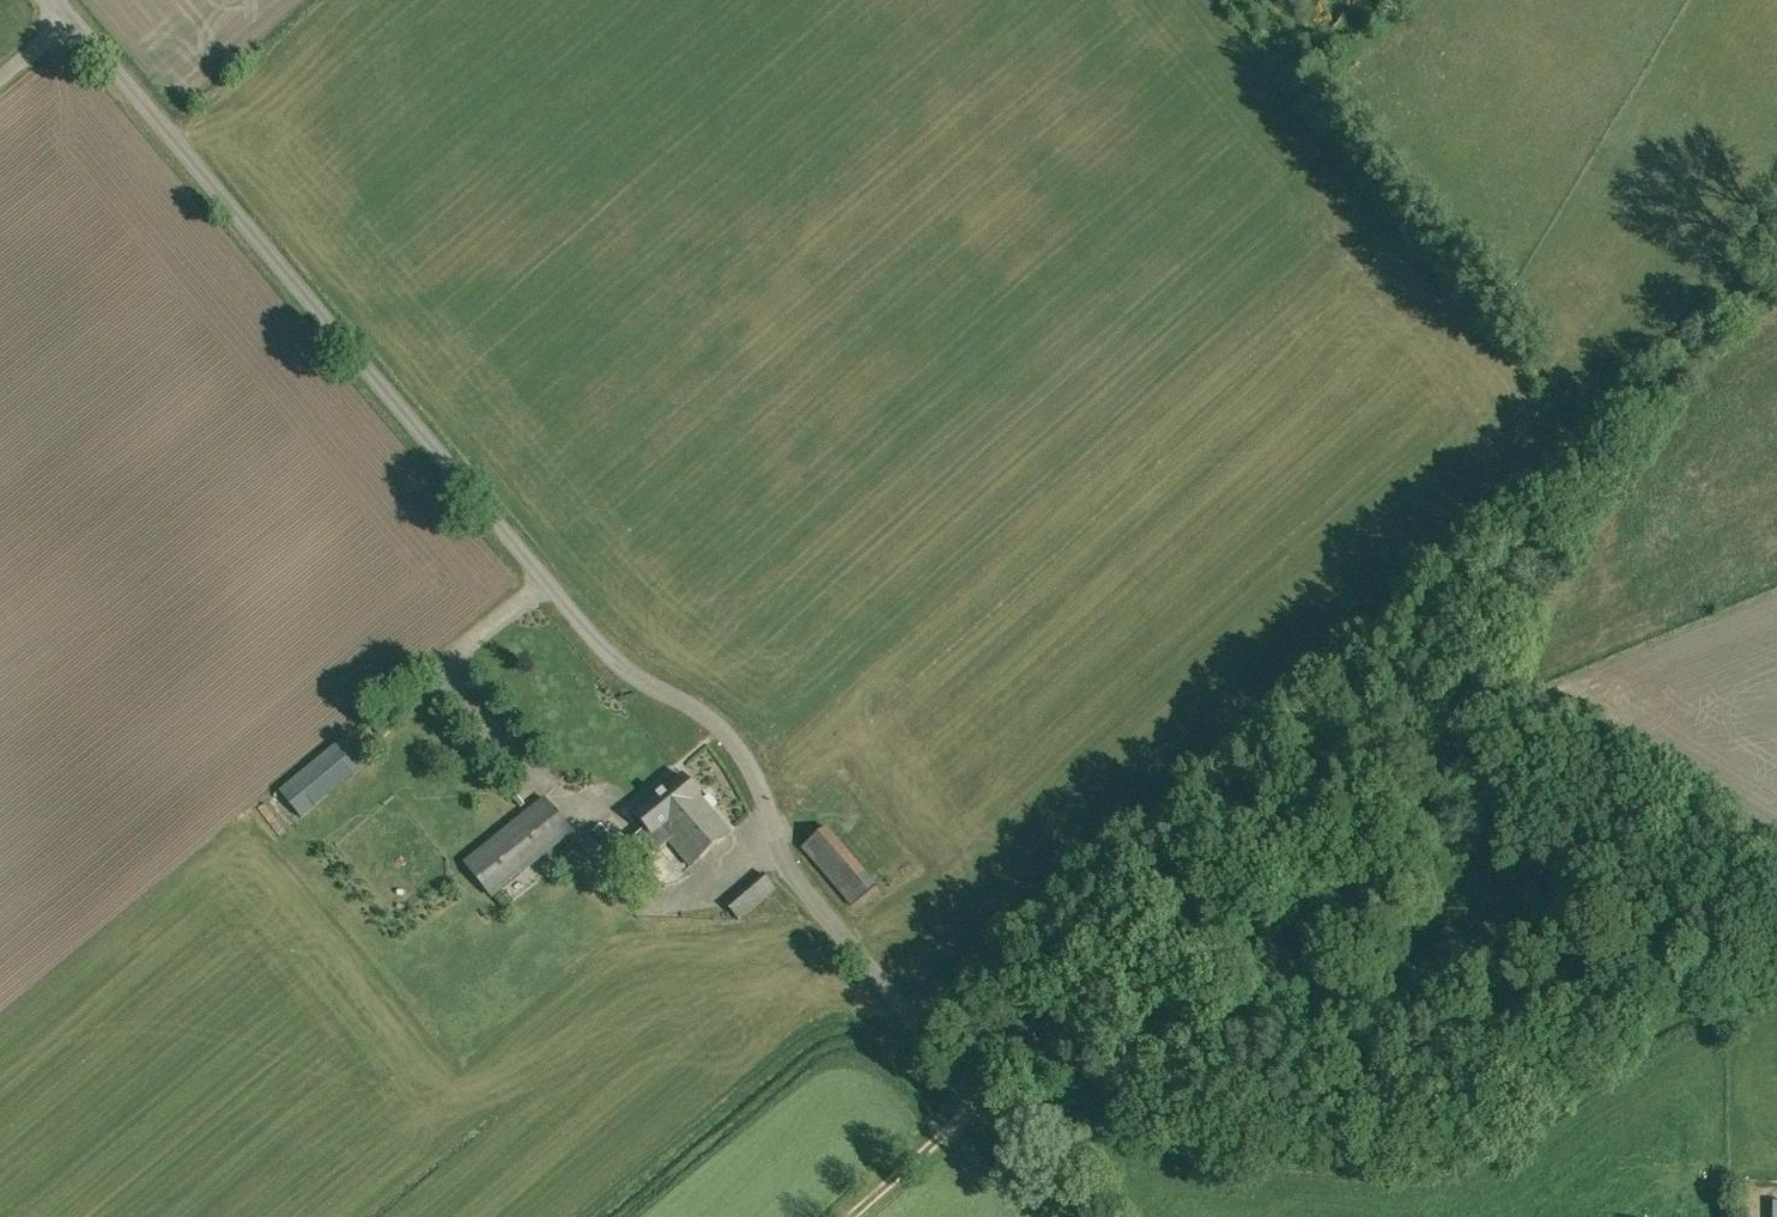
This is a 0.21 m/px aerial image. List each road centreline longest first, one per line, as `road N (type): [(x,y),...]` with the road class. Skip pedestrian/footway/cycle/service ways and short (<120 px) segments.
road 1 (unclassified): [(1078,1216),(825,915),(782,857),(752,769),(705,713),(619,665),(72,14)]
road 2 (track): [(848,1216),(979,1099)]

